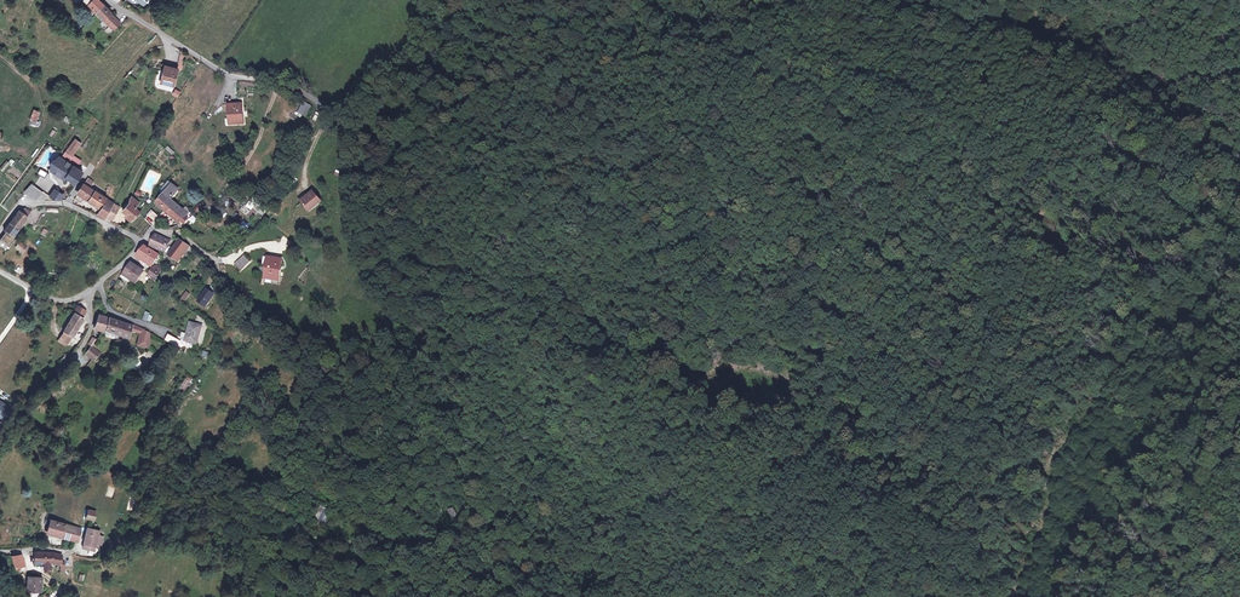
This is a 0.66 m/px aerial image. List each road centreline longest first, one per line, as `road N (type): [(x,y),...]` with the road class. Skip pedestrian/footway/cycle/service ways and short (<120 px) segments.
road 1 (track): [(419,446),(408,314),(329,109)]
road 2 (unclassified): [(108,0),(224,74),(261,81)]
road 3 (unclassified): [(0,233),(17,207),(63,204),(143,243)]

